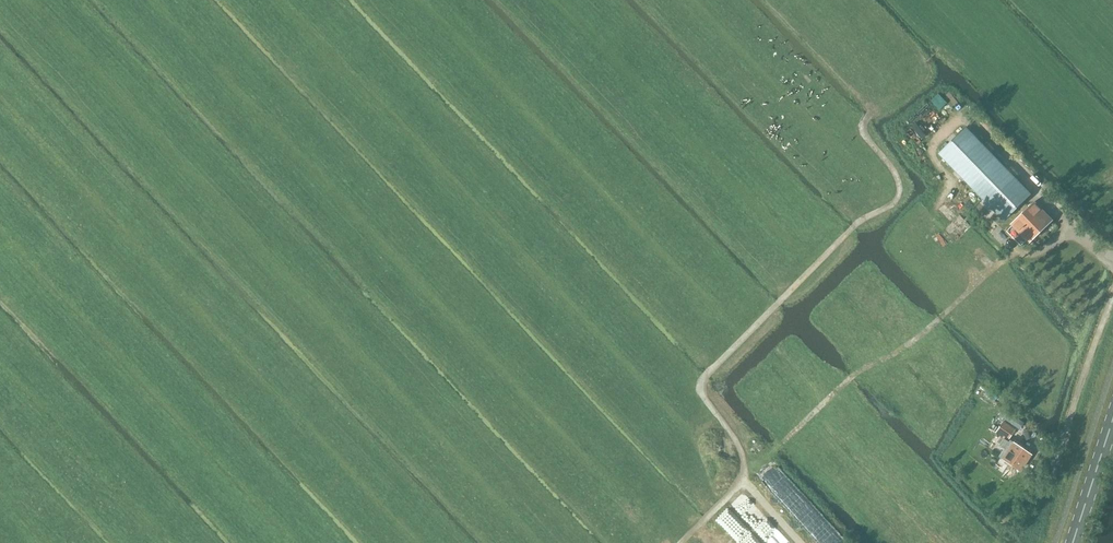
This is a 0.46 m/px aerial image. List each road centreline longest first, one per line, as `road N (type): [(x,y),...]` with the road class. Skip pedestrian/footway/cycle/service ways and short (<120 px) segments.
road 1 (track): [(801,542),(745,483),(732,435),(701,393),(773,307),(855,225),(892,200),(896,178),(864,134),(877,108)]
road 2 (track): [(678,542),(858,371),(919,336),(971,285)]
road 3 (primary): [(1072,542),(1112,422)]

